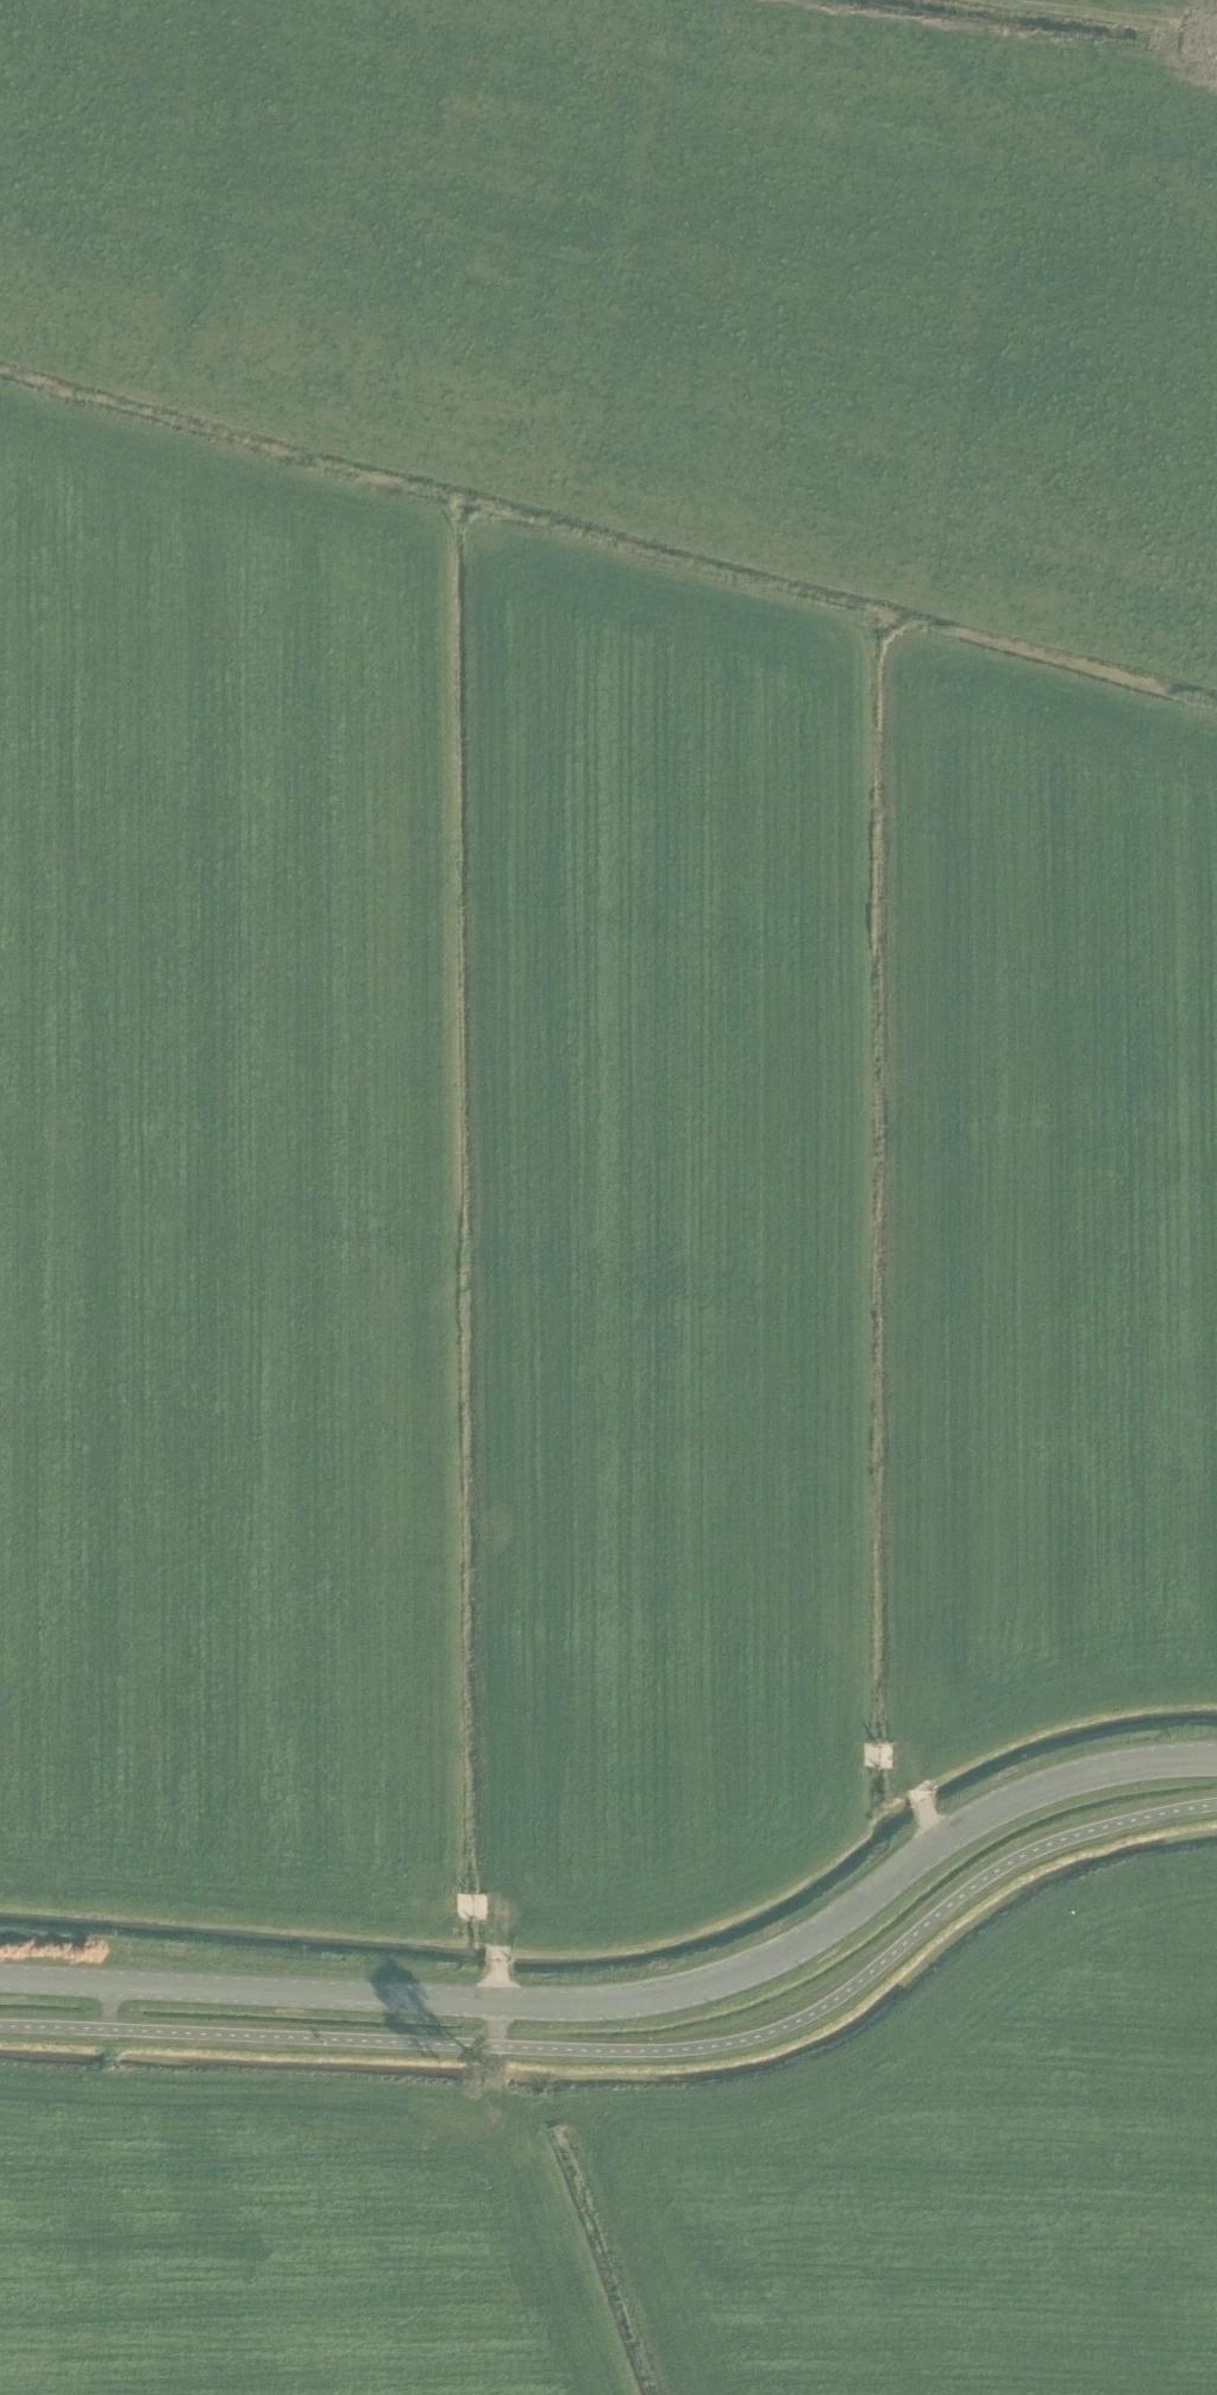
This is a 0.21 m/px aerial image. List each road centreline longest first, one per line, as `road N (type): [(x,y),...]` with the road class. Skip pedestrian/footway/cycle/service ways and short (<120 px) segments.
road 1 (secondary): [(1216,1763),(1115,1774),(1029,1799),(780,1959),(685,1994),(497,2007),(0,1977)]

